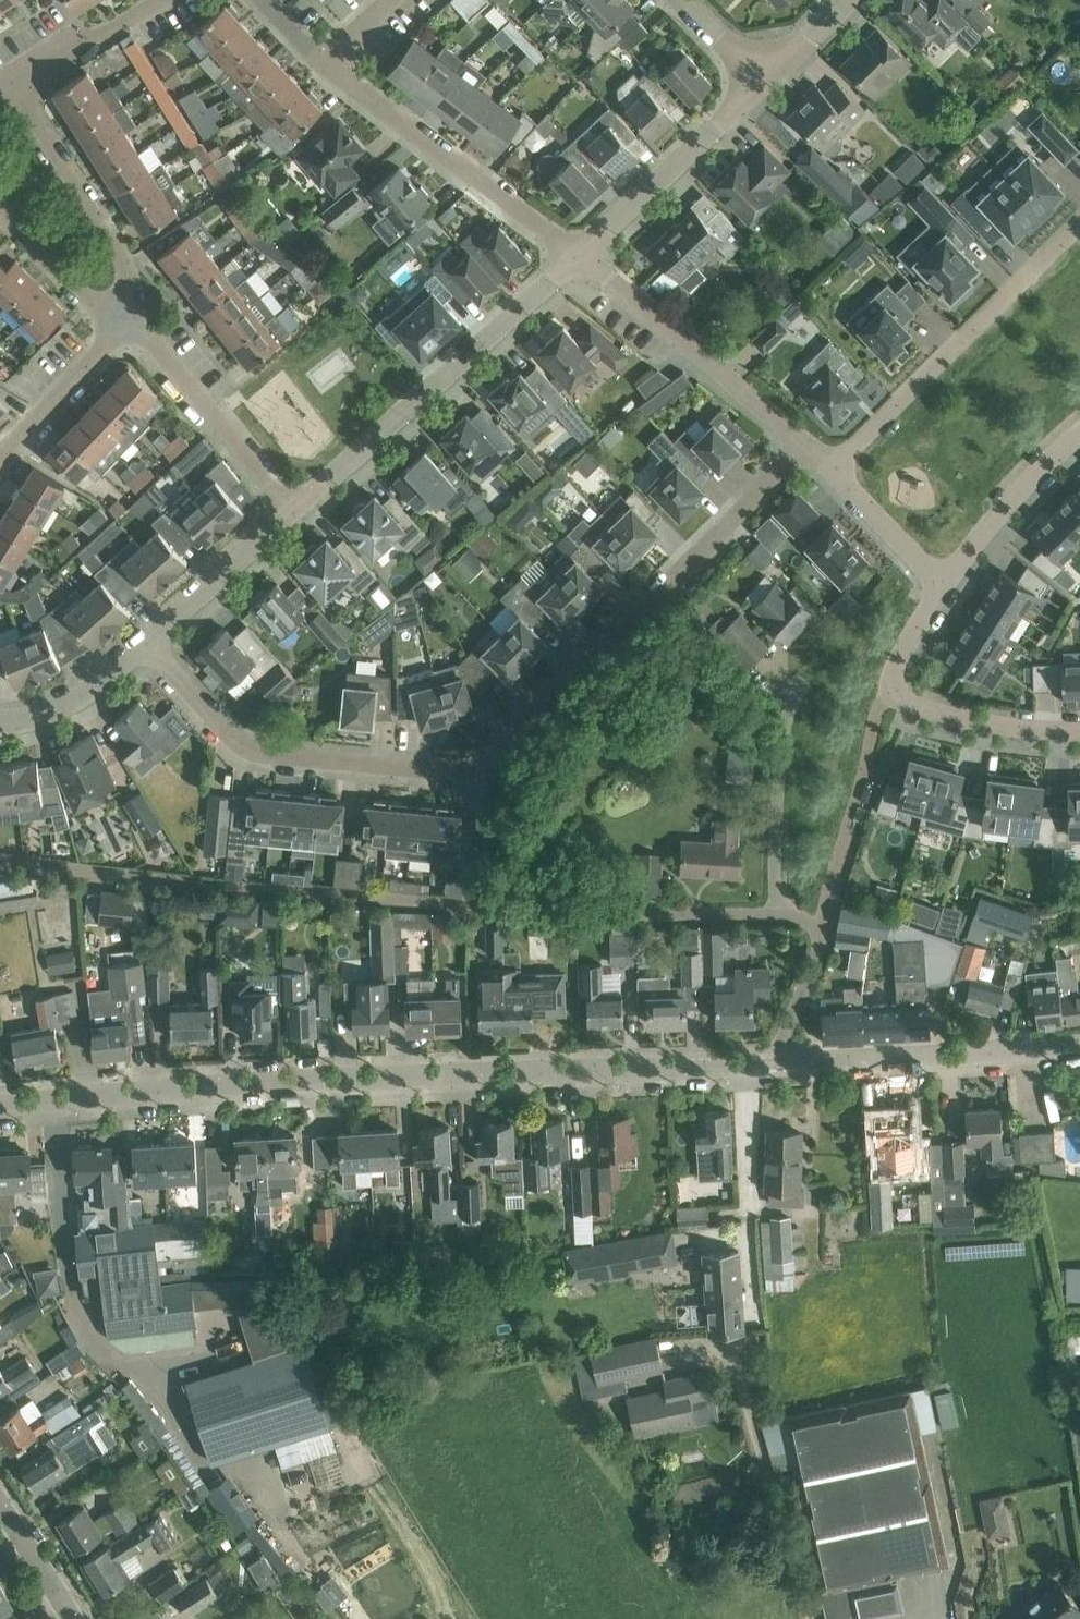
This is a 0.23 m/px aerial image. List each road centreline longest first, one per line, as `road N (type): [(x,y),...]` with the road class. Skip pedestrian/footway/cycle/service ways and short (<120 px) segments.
road 1 (residential): [(160,649),(249,736),(270,745),(481,759),(801,444)]
road 2 (tertiary): [(784,1063),(258,1080),(0,1106)]
road 3 (residential): [(784,1063),(792,1000),(816,920),(243,889)]
road 4 (residential): [(297,512),(575,259)]
road 5 (residential): [(830,473),(1079,230)]
road 6 (residential): [(946,586),(881,681),(945,715),(1079,735)]
road 7 (residential): [(575,259),(323,64)]
road 8 (tertiary): [(784,1063),(1079,1042)]
road 9 (residential): [(575,259),(801,444)]
road 10 (residential): [(122,329),(131,286),(120,252),(10,77)]
road 11 (track): [(807,1618),(736,1367)]
road 12 (residential): [(575,259),(764,81)]
road 13 (residential): [(297,512),(122,329)]
road 14 (residential): [(160,649),(297,512)]
road 15 (residential): [(0,463),(122,329)]
road 16 (residential): [(0,724),(90,697),(160,649)]
road 17 (residential): [(10,77),(66,39),(109,34),(162,0)]
road 18 (residential): [(122,329),(0,206)]
road 19 (residential): [(830,473),(946,586)]
road 20 (tertiary): [(78,1618),(0,1494)]
road 21 (residential): [(141,880),(0,865)]
road 22 (residential): [(1079,440),(986,540)]

